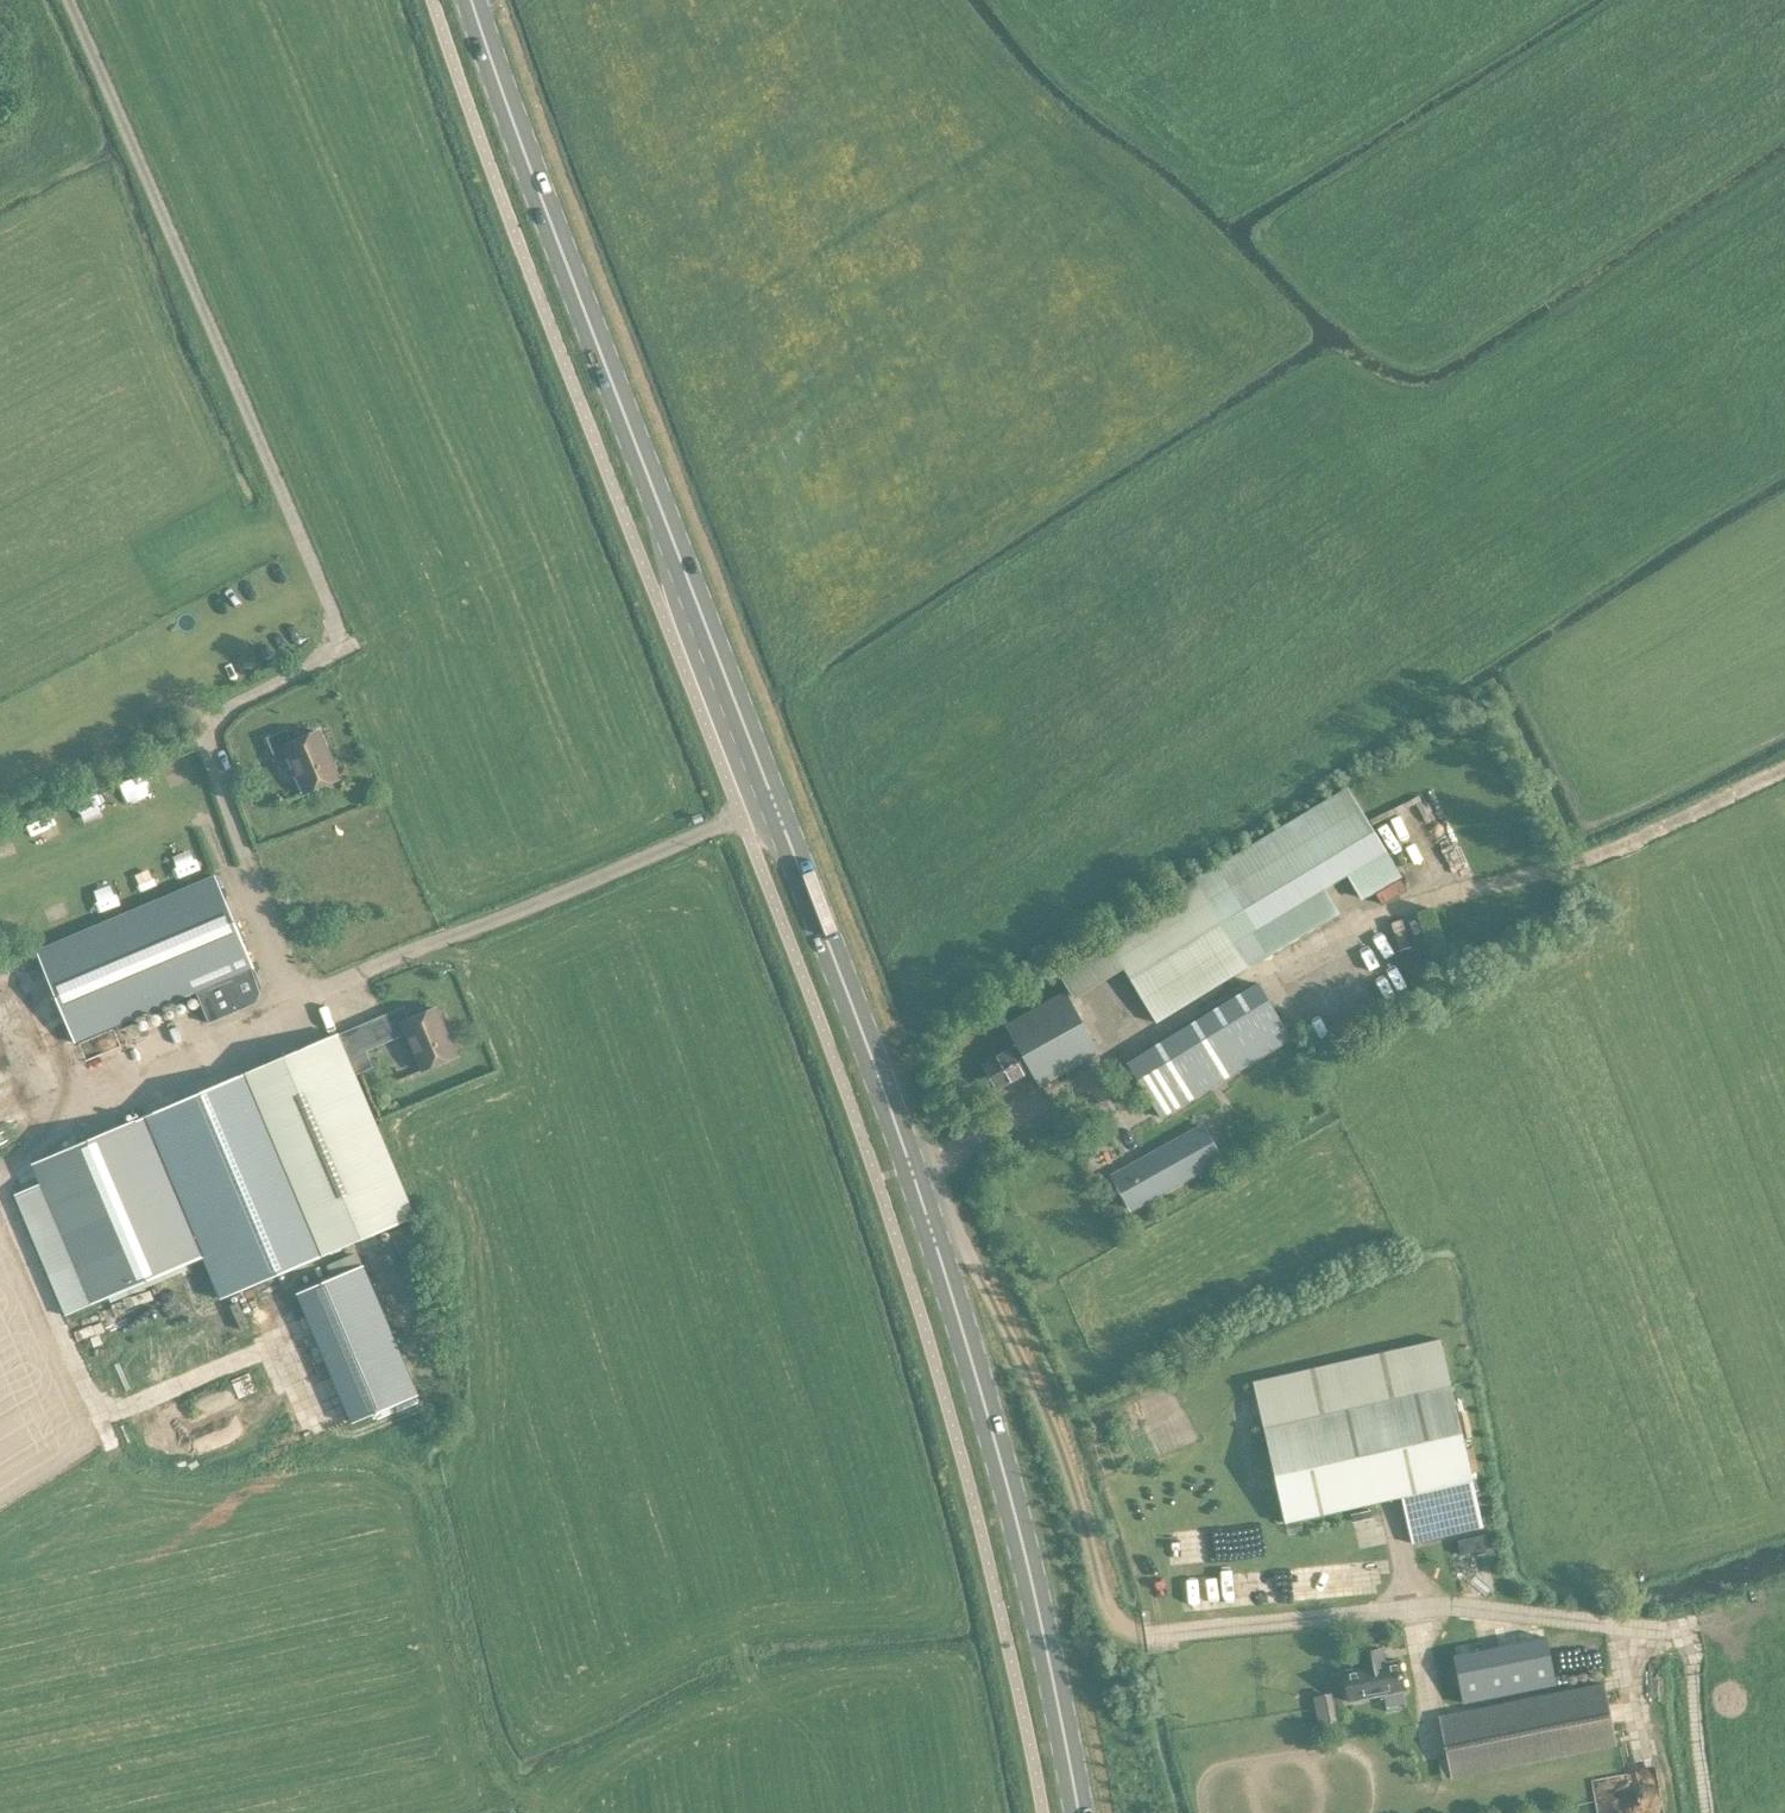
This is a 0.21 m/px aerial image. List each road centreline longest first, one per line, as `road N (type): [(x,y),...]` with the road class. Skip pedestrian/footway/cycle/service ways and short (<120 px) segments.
road 1 (primary): [(1078,1812),(1010,1498),(912,1168),(473,0)]
road 2 (track): [(1784,774),(1578,872),(1320,945),(1112,1063)]
road 3 (track): [(0,1169),(153,1071),(301,992)]
road 4 (track): [(1708,1812),(1691,1642)]

